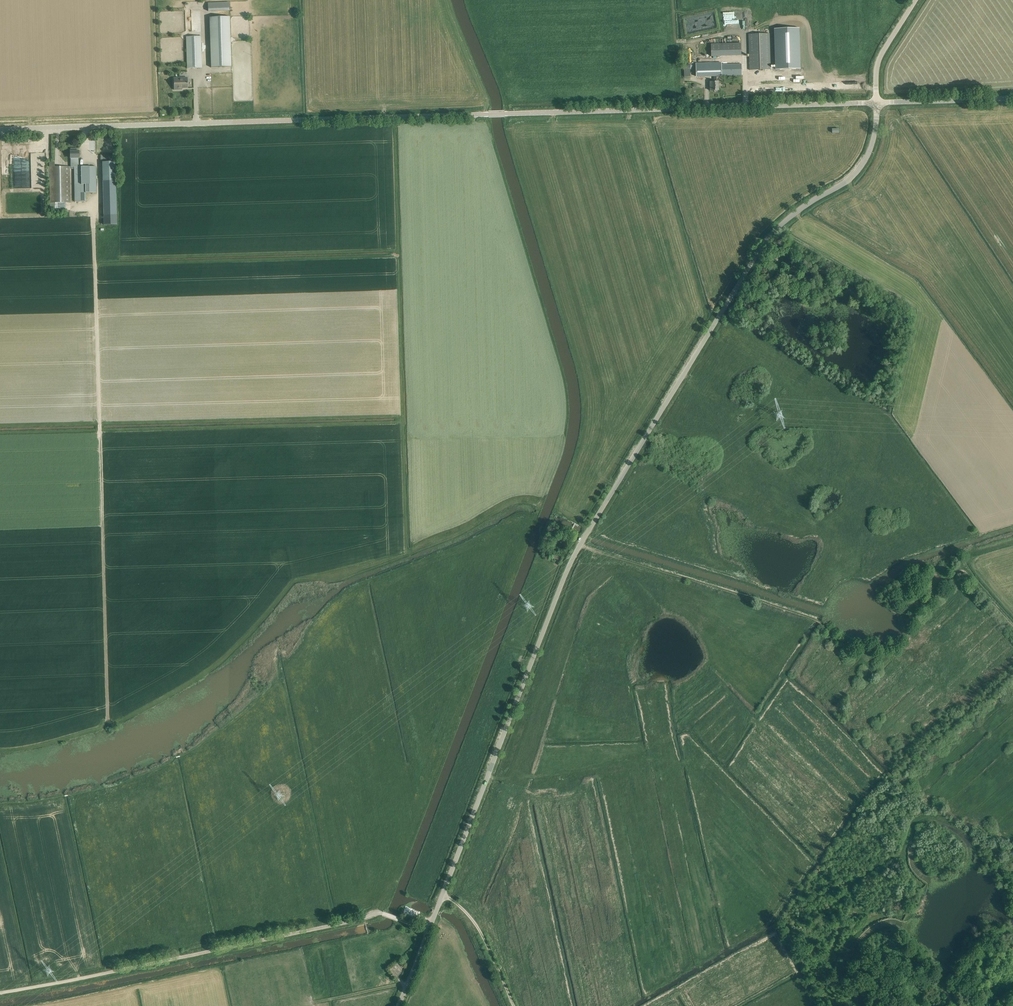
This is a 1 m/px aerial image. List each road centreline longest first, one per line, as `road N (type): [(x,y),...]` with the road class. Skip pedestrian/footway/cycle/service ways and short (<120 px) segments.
road 1 (tertiary): [(429,931),(577,553),(771,230),(862,166),(877,104)]
road 2 (unclassified): [(488,115),(0,130)]
road 3 (unclassified): [(0,993),(383,914)]
road 4 (unclassified): [(488,115),(877,104)]
road 5 (track): [(592,526),(748,581)]
road 6 (unclassified): [(877,104),(1012,98)]
road 7 (track): [(443,895),(476,924),(513,1005)]

